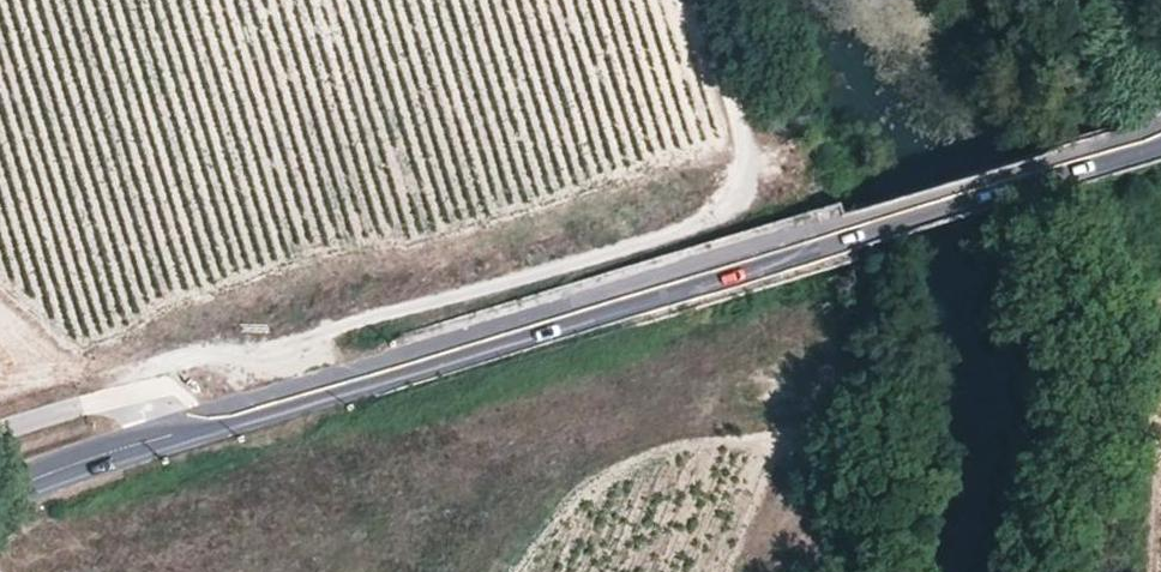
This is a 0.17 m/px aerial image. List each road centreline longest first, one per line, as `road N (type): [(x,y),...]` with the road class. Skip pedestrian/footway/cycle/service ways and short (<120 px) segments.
road 1 (tertiary): [(0,489),(153,435),(1160,143)]
road 2 (track): [(112,398),(157,363),(547,274),(746,204),(755,192),(751,161),(693,0)]
road 3 (track): [(0,291),(153,435)]

